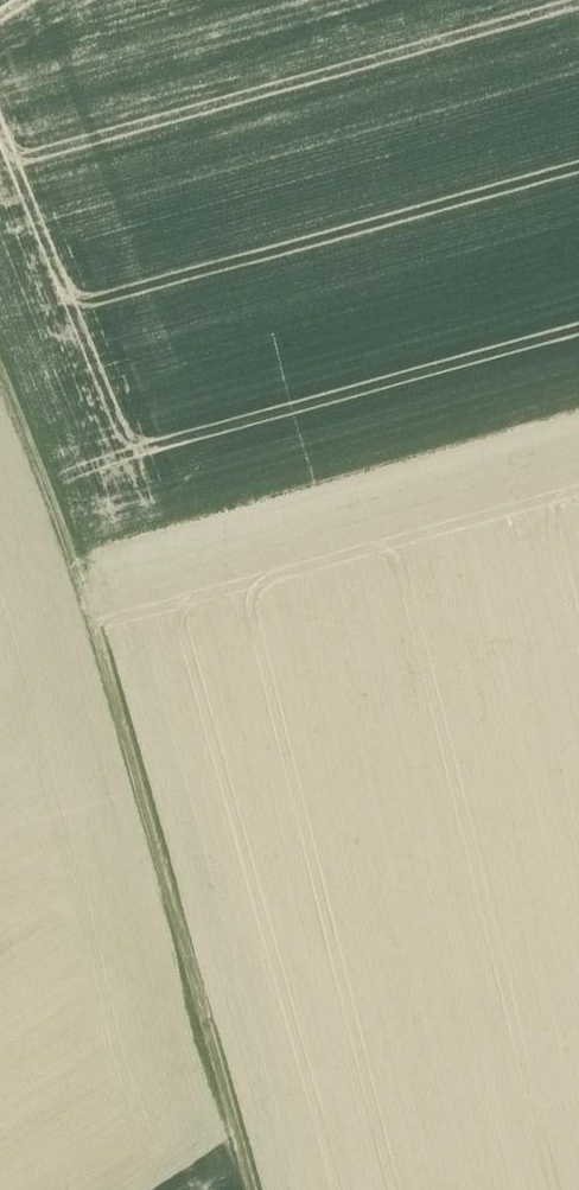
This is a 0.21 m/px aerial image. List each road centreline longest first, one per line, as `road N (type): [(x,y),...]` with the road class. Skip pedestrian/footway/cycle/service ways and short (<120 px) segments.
road 1 (track): [(0,374),(76,565),(248,1189)]

